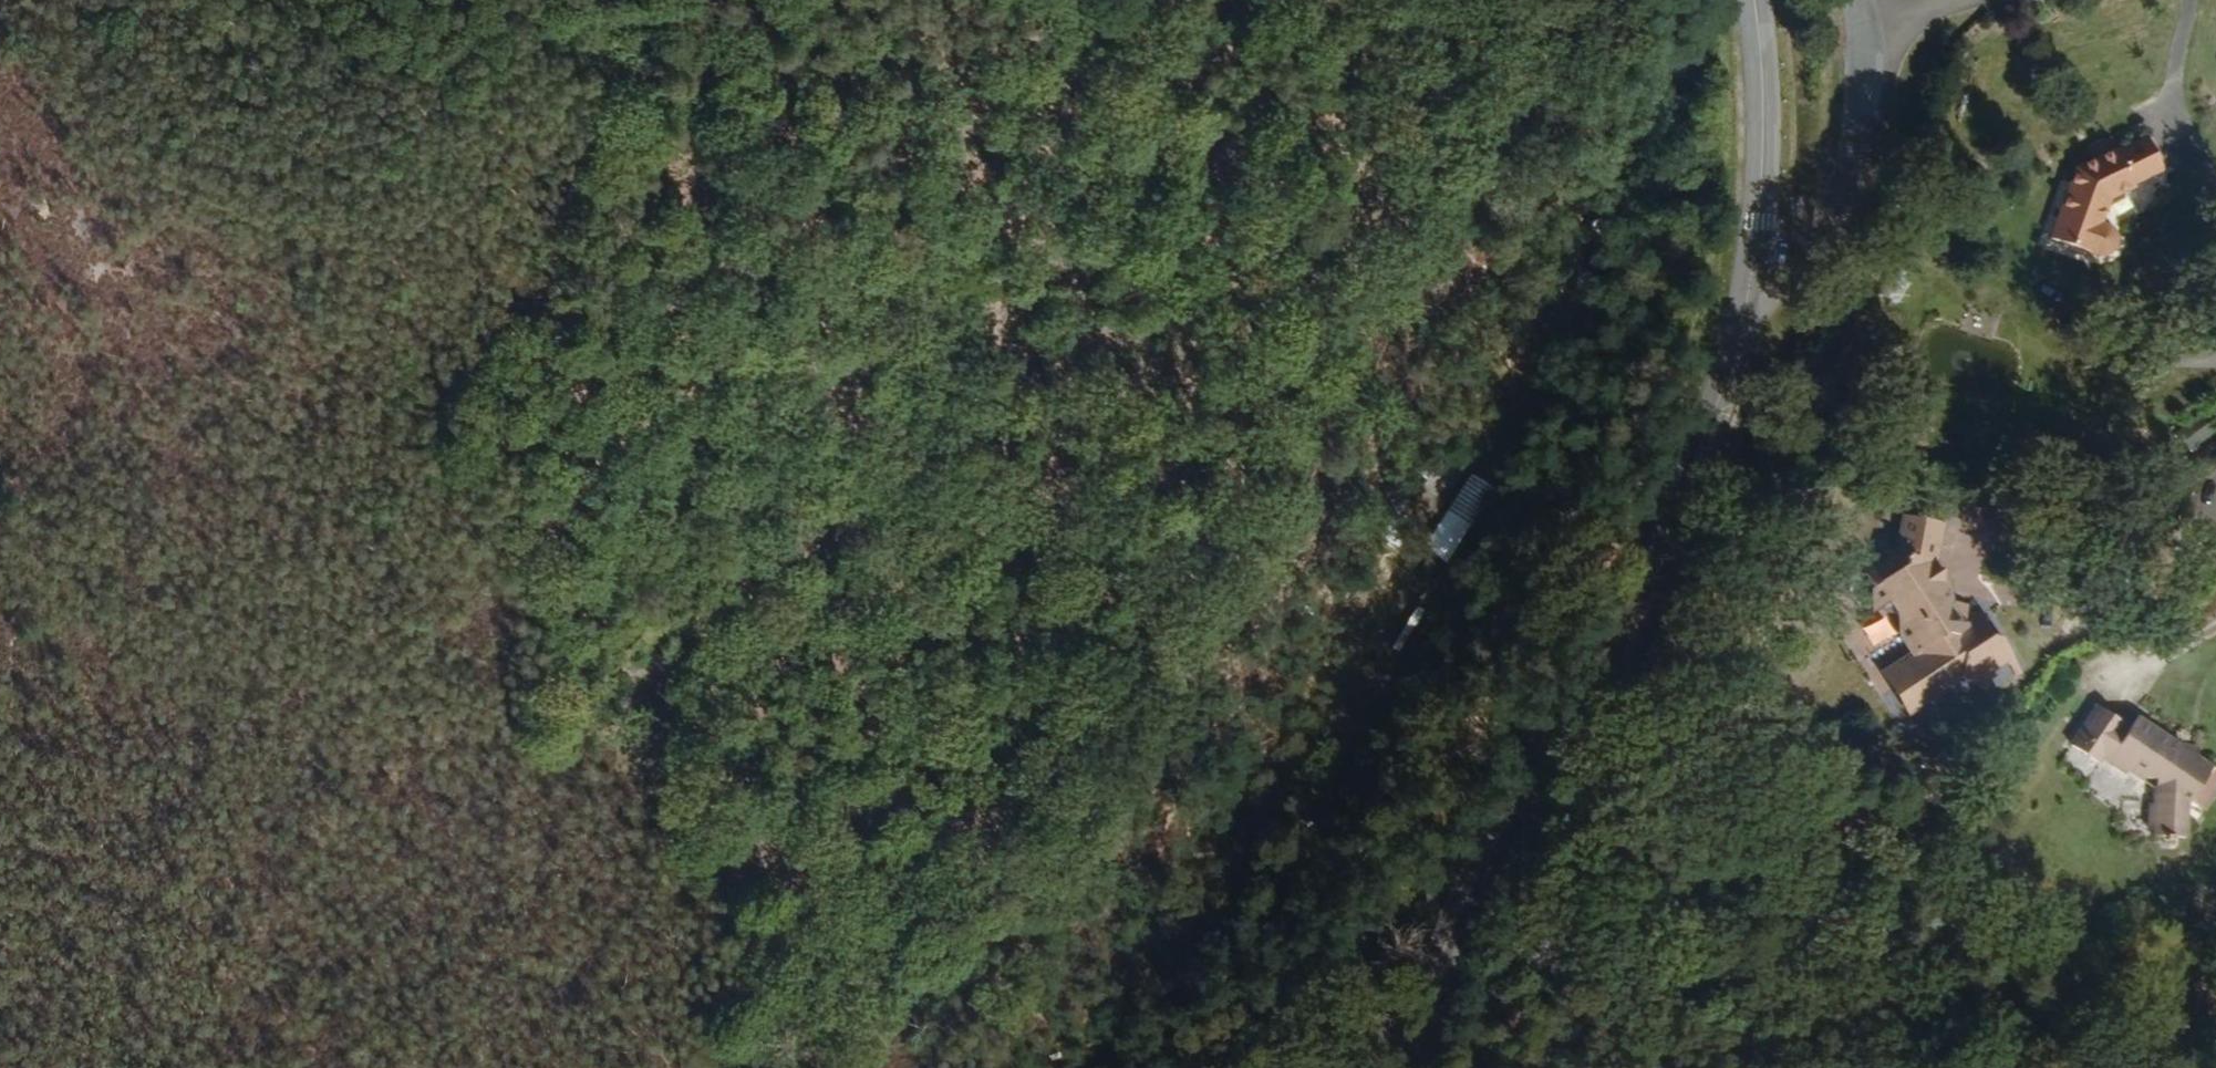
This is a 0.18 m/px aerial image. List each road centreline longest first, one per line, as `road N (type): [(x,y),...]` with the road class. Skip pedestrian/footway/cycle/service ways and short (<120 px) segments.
road 1 (secondary): [(1392,1067),(1412,999),(1478,848),(1696,416),(1738,267)]
road 2 (residential): [(1738,267),(1776,273),(1807,252),(1843,177),(1855,95),(1847,17)]
road 3 (secondary): [(1738,267),(1751,96),(1739,0)]

